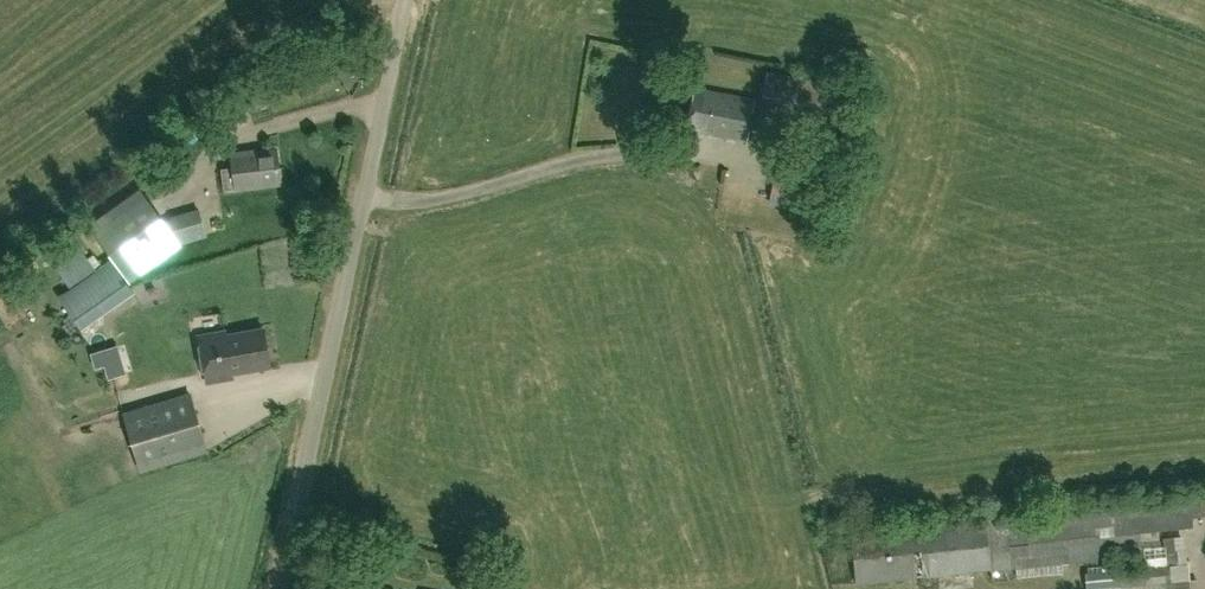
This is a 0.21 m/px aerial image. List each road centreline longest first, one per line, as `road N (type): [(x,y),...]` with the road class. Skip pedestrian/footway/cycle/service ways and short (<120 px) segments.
road 1 (unclassified): [(279,588),(406,0)]

